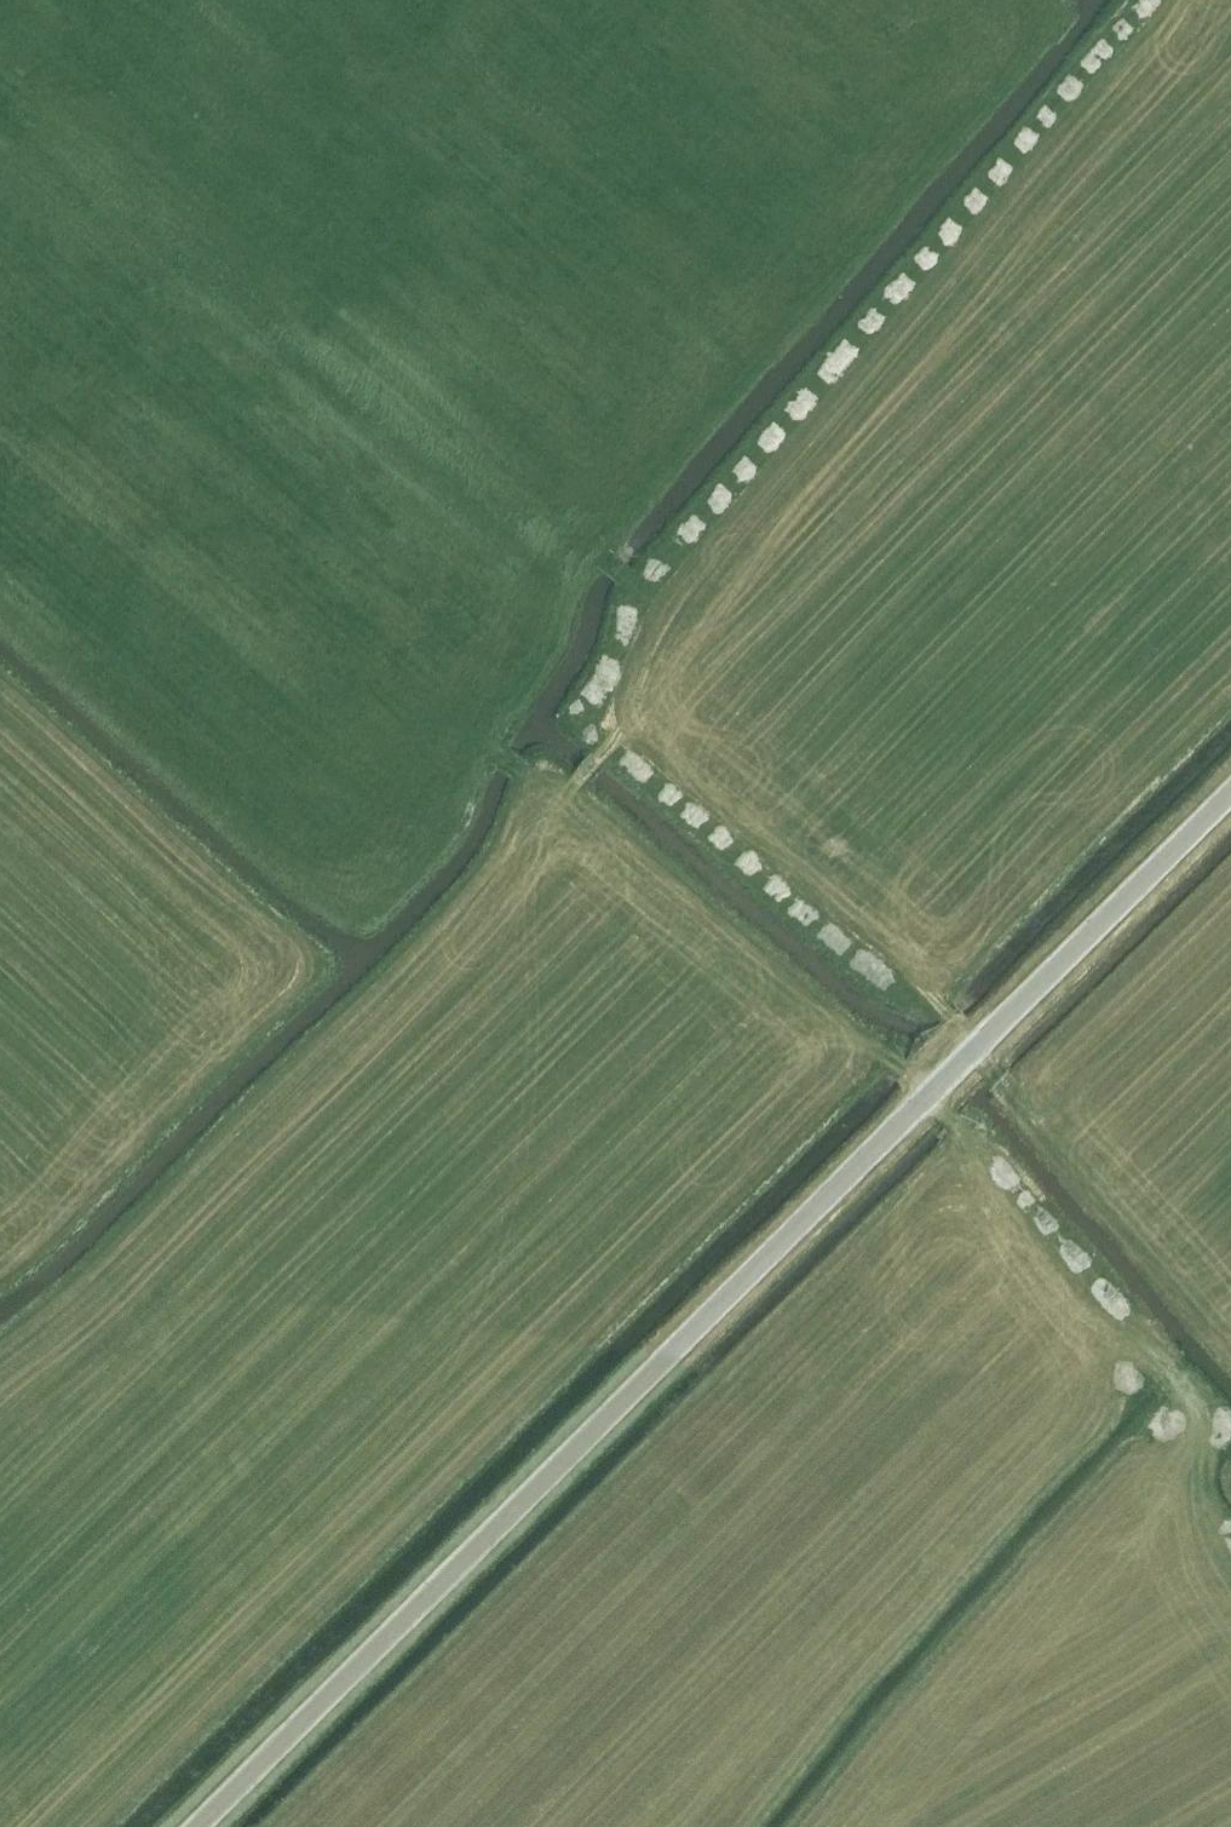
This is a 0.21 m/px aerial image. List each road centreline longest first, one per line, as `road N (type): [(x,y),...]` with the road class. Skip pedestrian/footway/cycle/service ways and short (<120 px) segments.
road 1 (unclassified): [(196,1826),(1230,794)]

